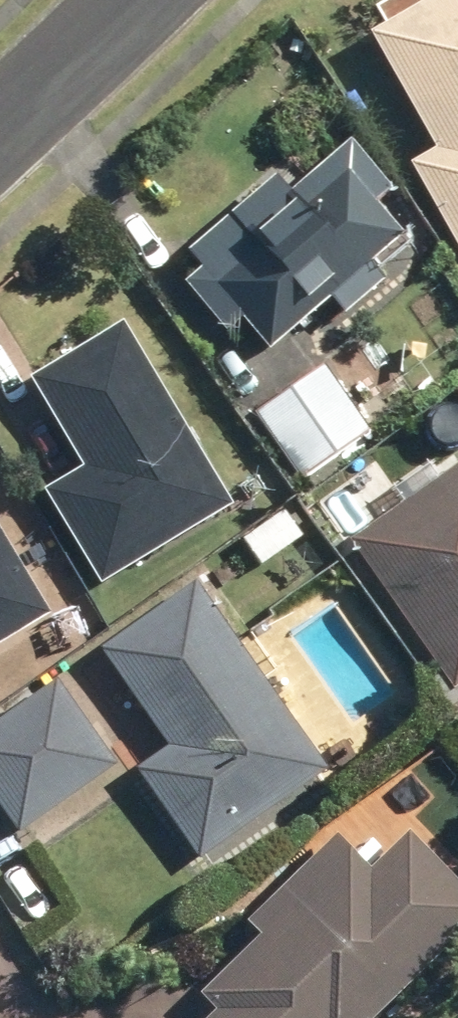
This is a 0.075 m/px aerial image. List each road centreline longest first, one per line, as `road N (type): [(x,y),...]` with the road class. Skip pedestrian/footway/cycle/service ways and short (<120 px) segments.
road 1 (residential): [(0,129),(135,0)]

